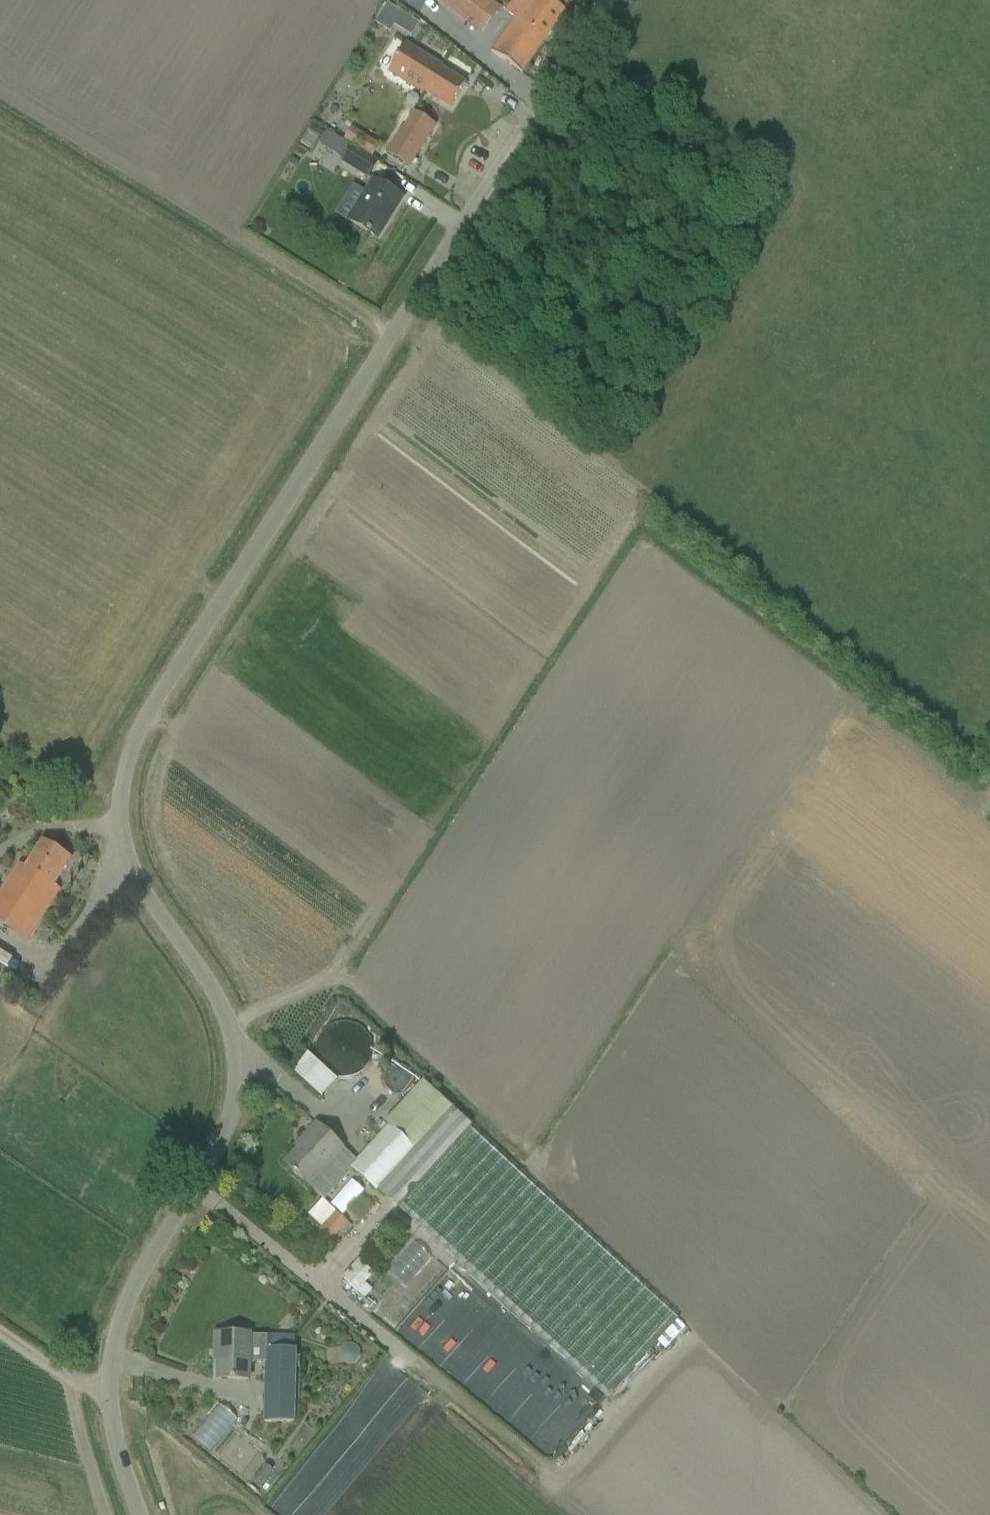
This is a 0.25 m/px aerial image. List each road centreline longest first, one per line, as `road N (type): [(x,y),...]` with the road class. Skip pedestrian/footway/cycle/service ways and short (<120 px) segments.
road 1 (unclassified): [(141,1514),(115,1436),(111,1363),(141,1270),(229,1125),(236,1054),(218,1000),(132,866),(120,820),(124,765),(145,717),(607,0)]
road 2 (track): [(108,1399),(0,1333)]

